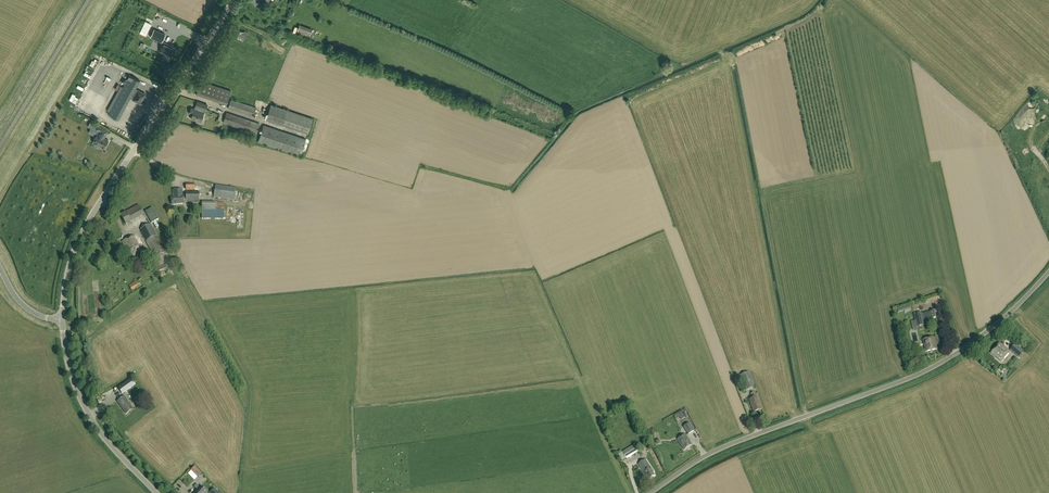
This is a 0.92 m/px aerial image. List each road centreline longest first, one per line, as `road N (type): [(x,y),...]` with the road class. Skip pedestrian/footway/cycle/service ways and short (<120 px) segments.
road 1 (unclassified): [(651,492),(723,447),(932,368),(989,329),(1048,272)]
road 2 (tertiary): [(63,319),(68,271),(86,226),(234,0)]
road 3 (tertiary): [(157,492),(86,410),(70,370),(63,319)]

